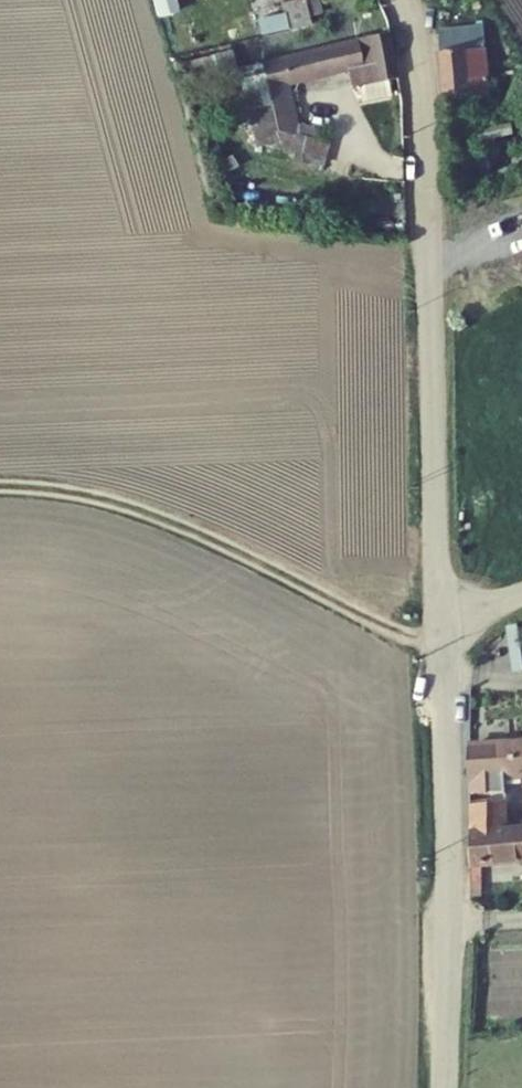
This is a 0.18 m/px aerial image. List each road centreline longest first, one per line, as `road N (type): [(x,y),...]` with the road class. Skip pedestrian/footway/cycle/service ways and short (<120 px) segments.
road 1 (residential): [(403,0),(424,105),(441,618)]
road 2 (track): [(0,491),(70,493),(172,524),(442,654)]
road 3 (residential): [(441,618),(448,904),(442,1087)]

